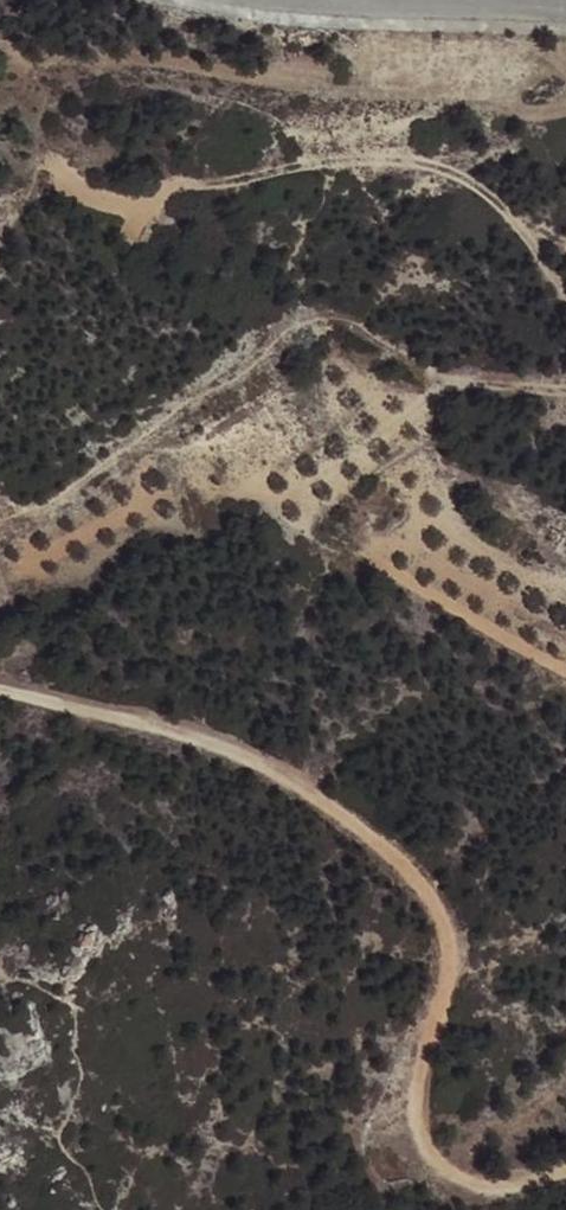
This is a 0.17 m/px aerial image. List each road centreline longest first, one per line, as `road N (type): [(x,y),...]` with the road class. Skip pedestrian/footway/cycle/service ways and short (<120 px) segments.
road 1 (track): [(565,1167),(474,1171),(419,1143),(411,1113),(451,944),(403,862),(284,762),(212,724),(0,673)]

